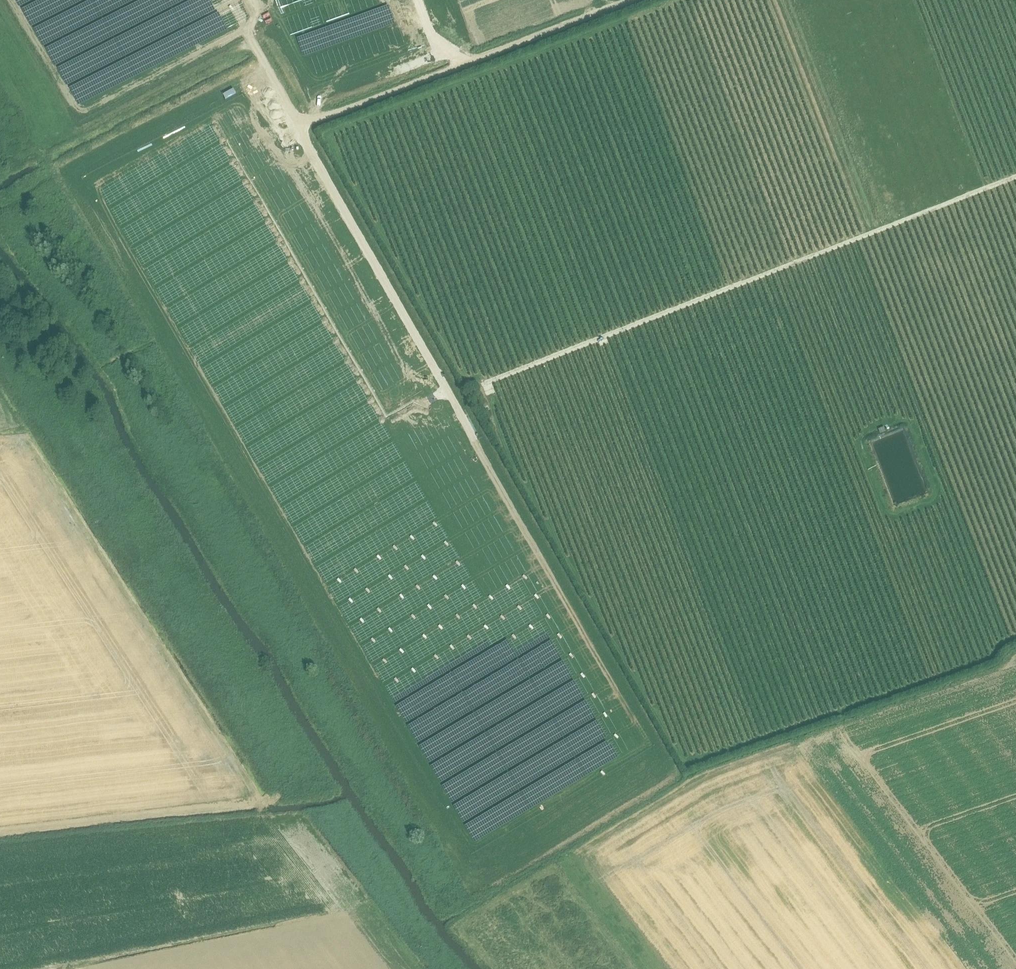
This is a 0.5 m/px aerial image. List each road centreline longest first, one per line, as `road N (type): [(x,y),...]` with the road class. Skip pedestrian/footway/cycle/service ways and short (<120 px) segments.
road 1 (track): [(635,0),(303,124),(257,53),(237,51),(86,130),(45,137),(48,171)]

